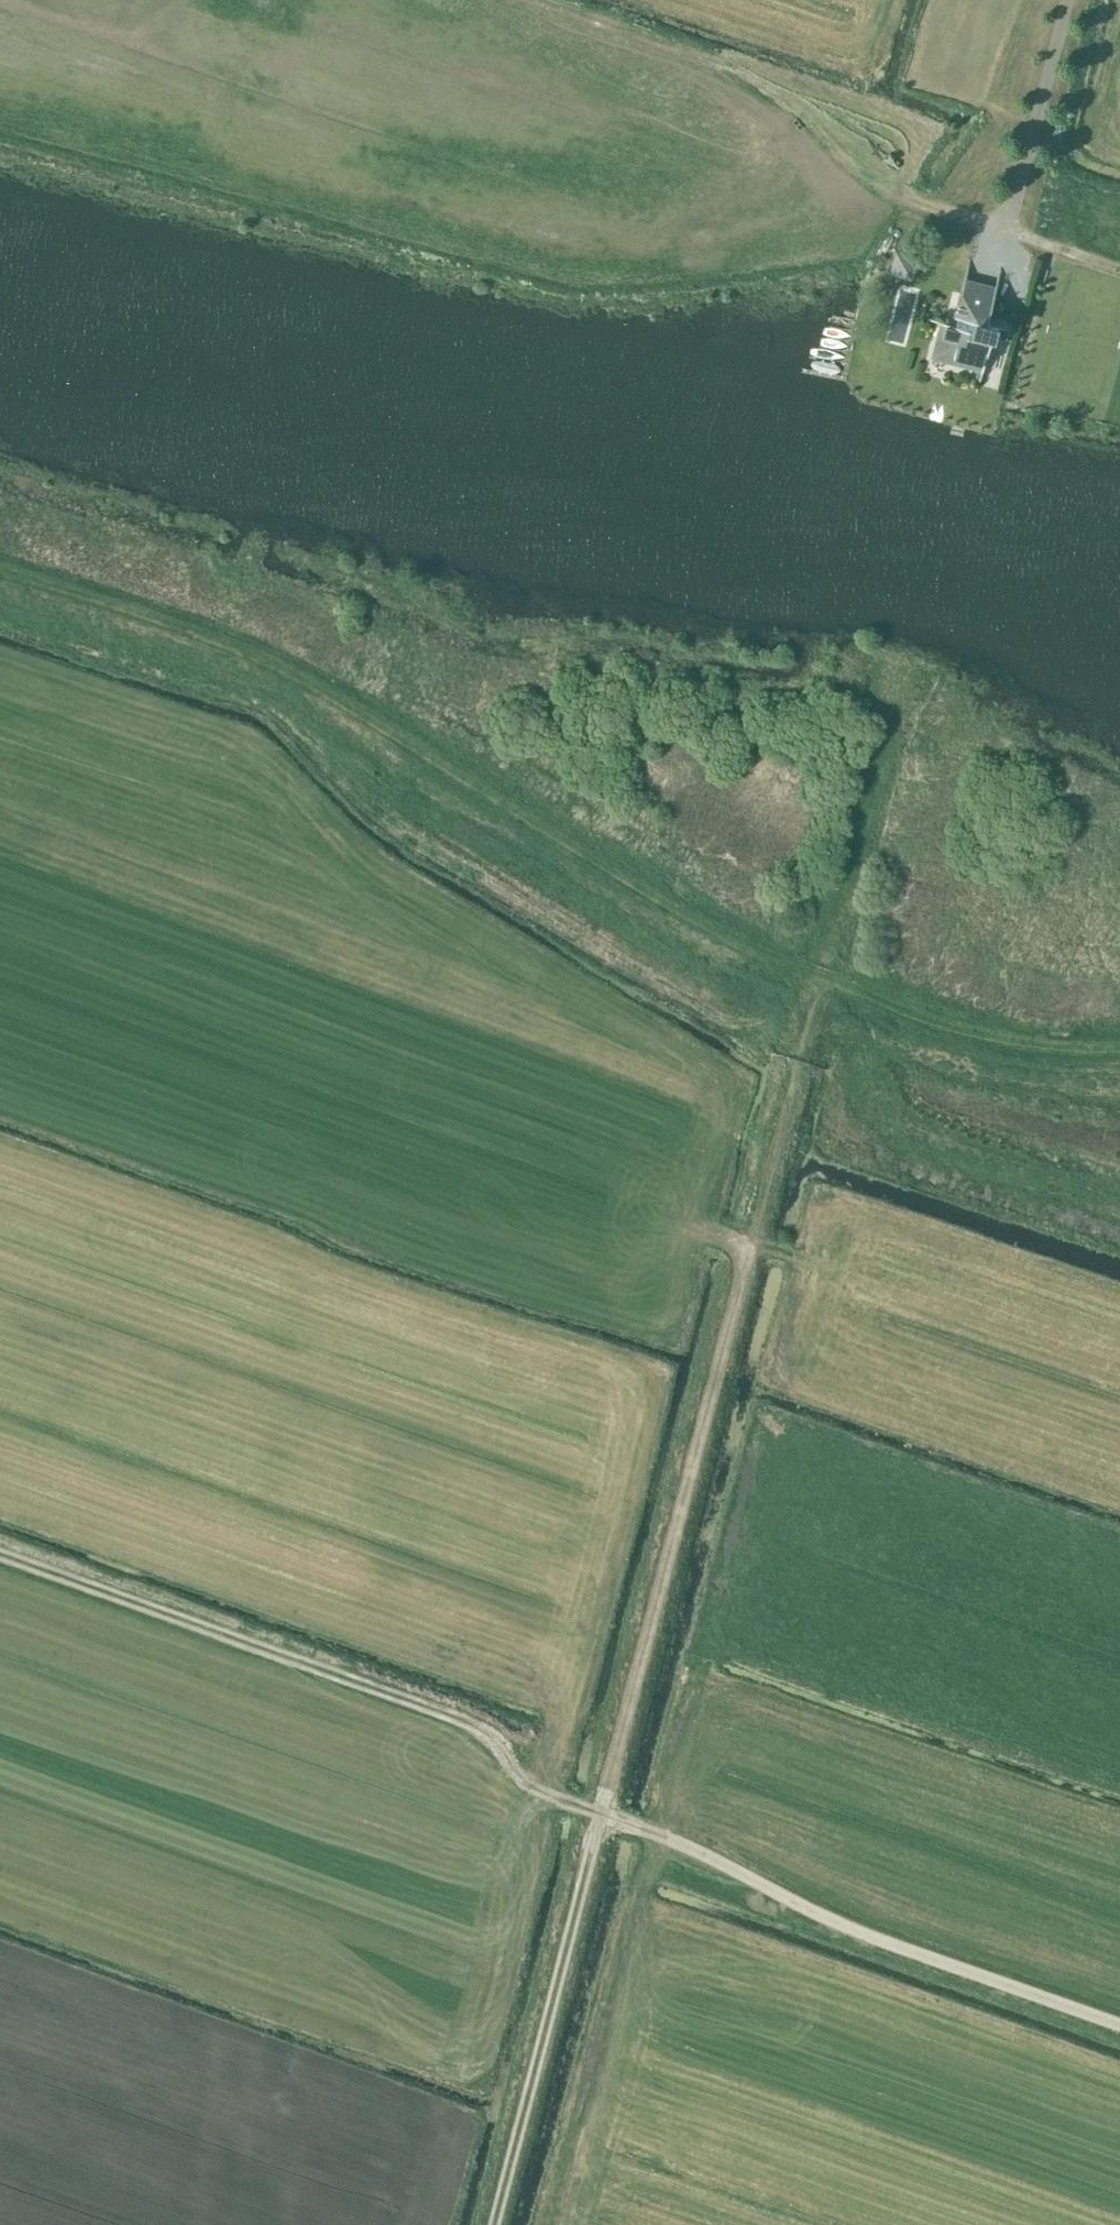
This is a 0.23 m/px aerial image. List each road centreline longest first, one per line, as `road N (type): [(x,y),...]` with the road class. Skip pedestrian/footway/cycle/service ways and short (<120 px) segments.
road 1 (track): [(509,2224),(832,985)]
road 2 (track): [(832,985),(912,678)]

